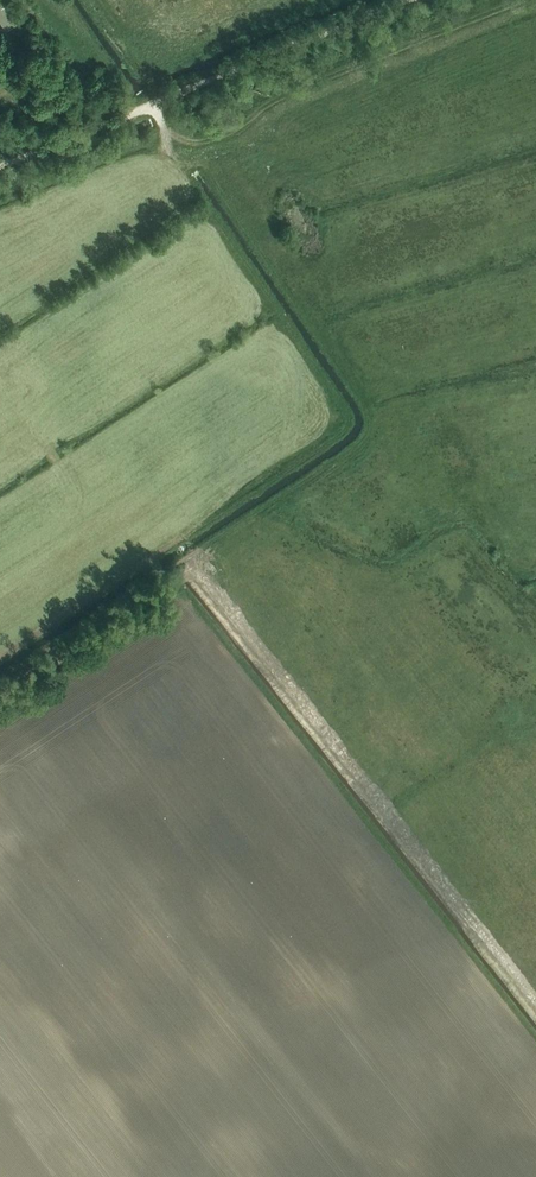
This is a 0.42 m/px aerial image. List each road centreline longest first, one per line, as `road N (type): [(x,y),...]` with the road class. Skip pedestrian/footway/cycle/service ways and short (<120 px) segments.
road 1 (track): [(0,163),(406,0)]
road 2 (track): [(173,580),(0,694)]

